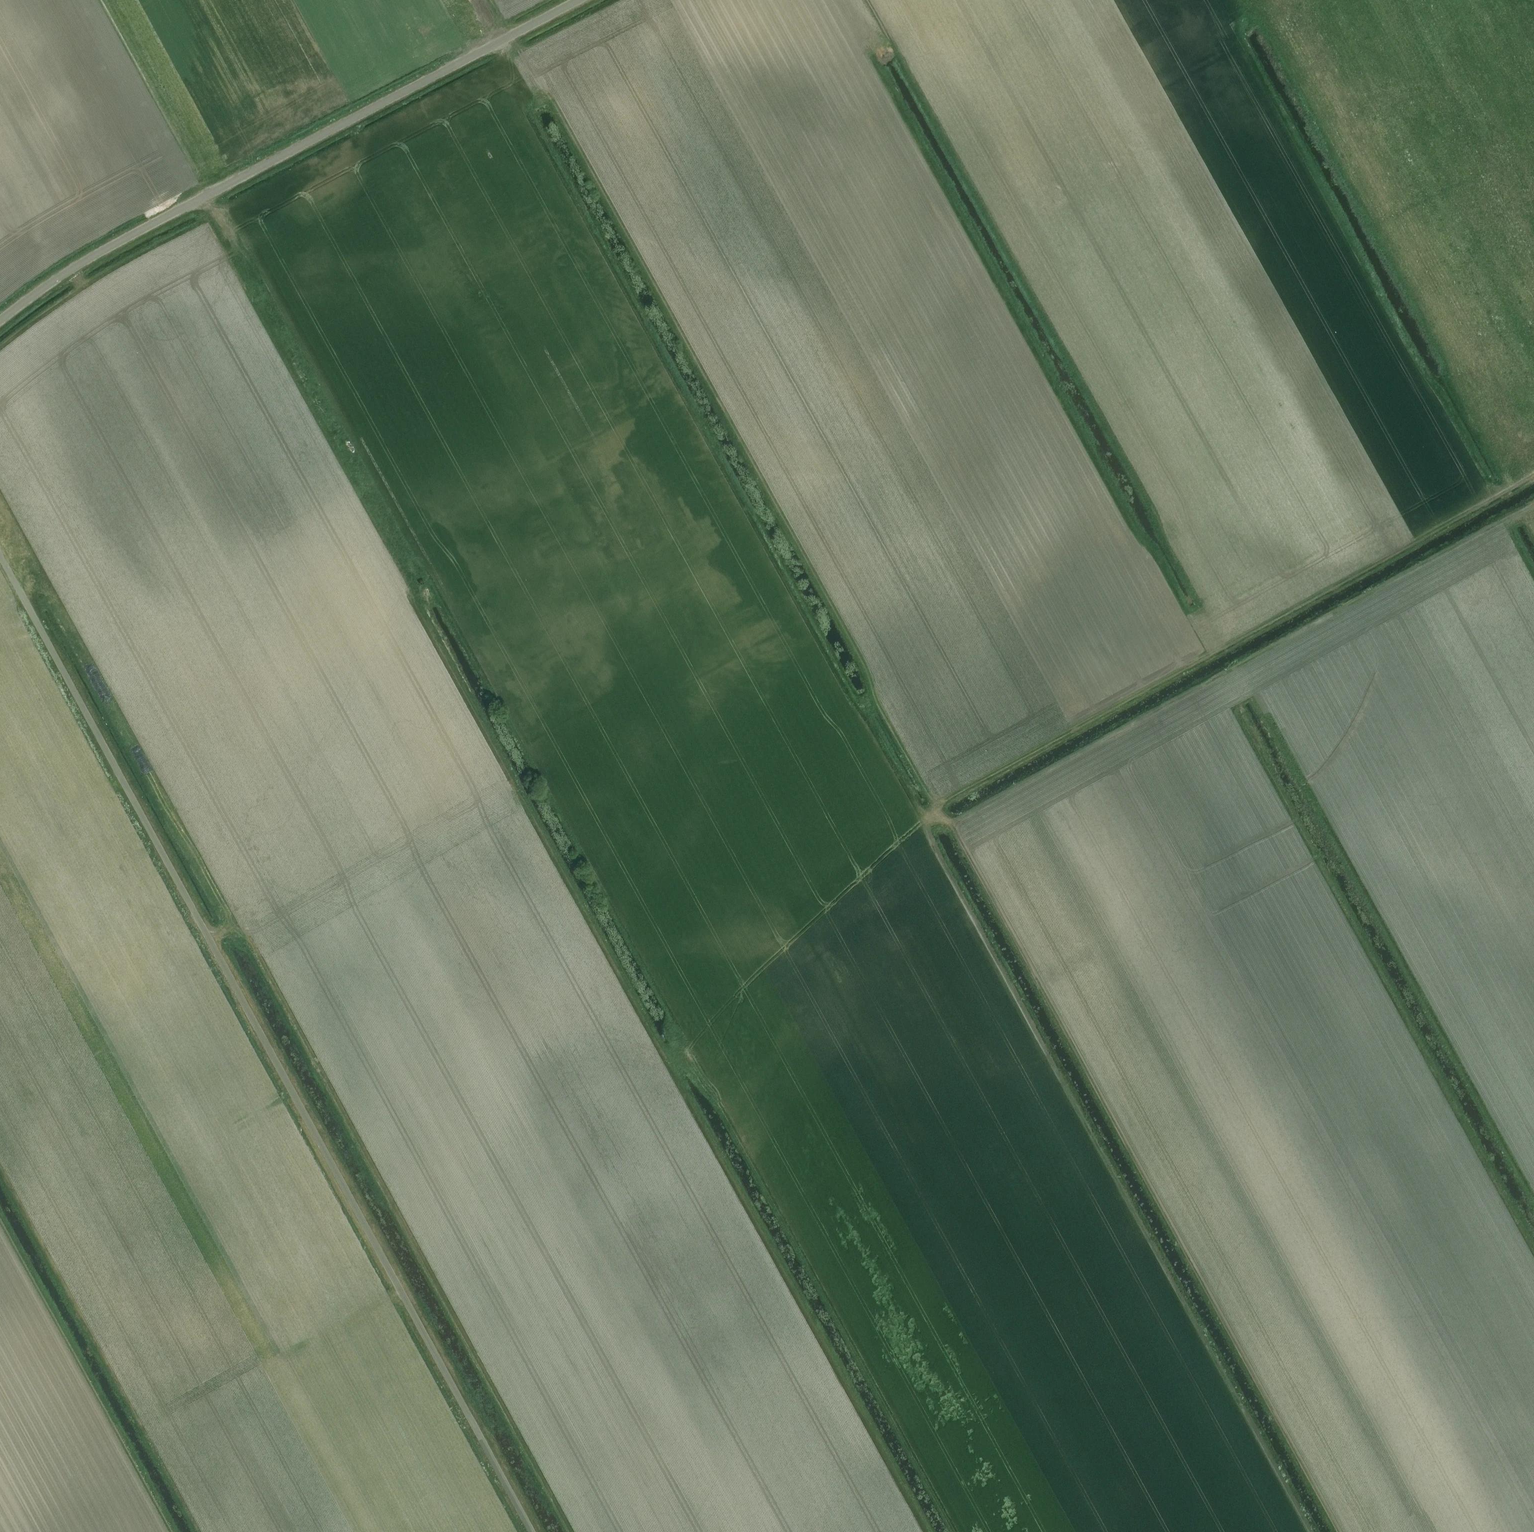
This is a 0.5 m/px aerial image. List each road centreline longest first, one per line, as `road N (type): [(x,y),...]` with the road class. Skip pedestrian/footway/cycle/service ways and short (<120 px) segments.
road 1 (unclassified): [(533,1531),(0,556)]
road 2 (unclassified): [(0,322),(114,244),(579,0)]

